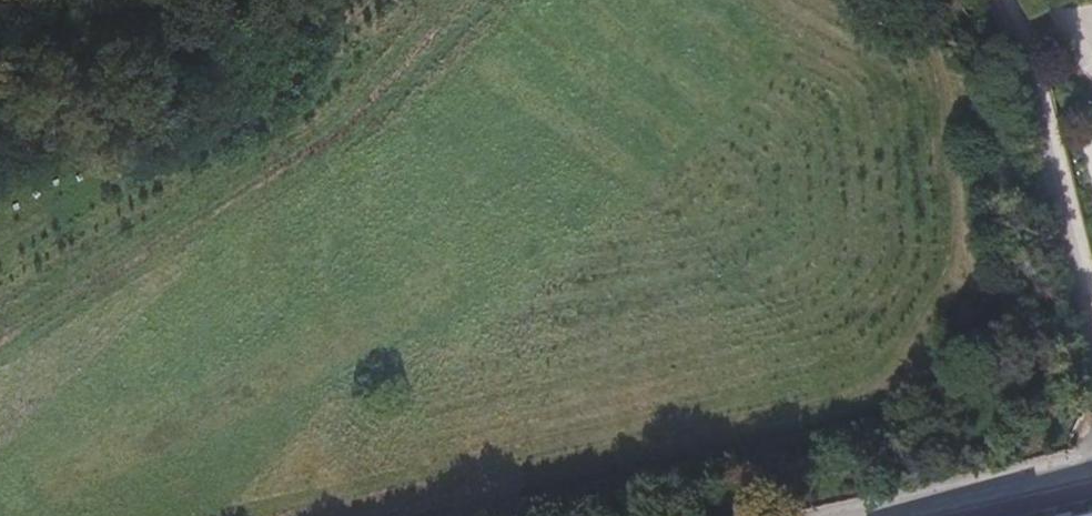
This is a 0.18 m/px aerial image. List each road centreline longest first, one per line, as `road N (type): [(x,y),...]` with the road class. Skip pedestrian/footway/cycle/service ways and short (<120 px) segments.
road 1 (residential): [(992,0),(1091,345)]
road 2 (unclassified): [(1091,461),(861,515)]

